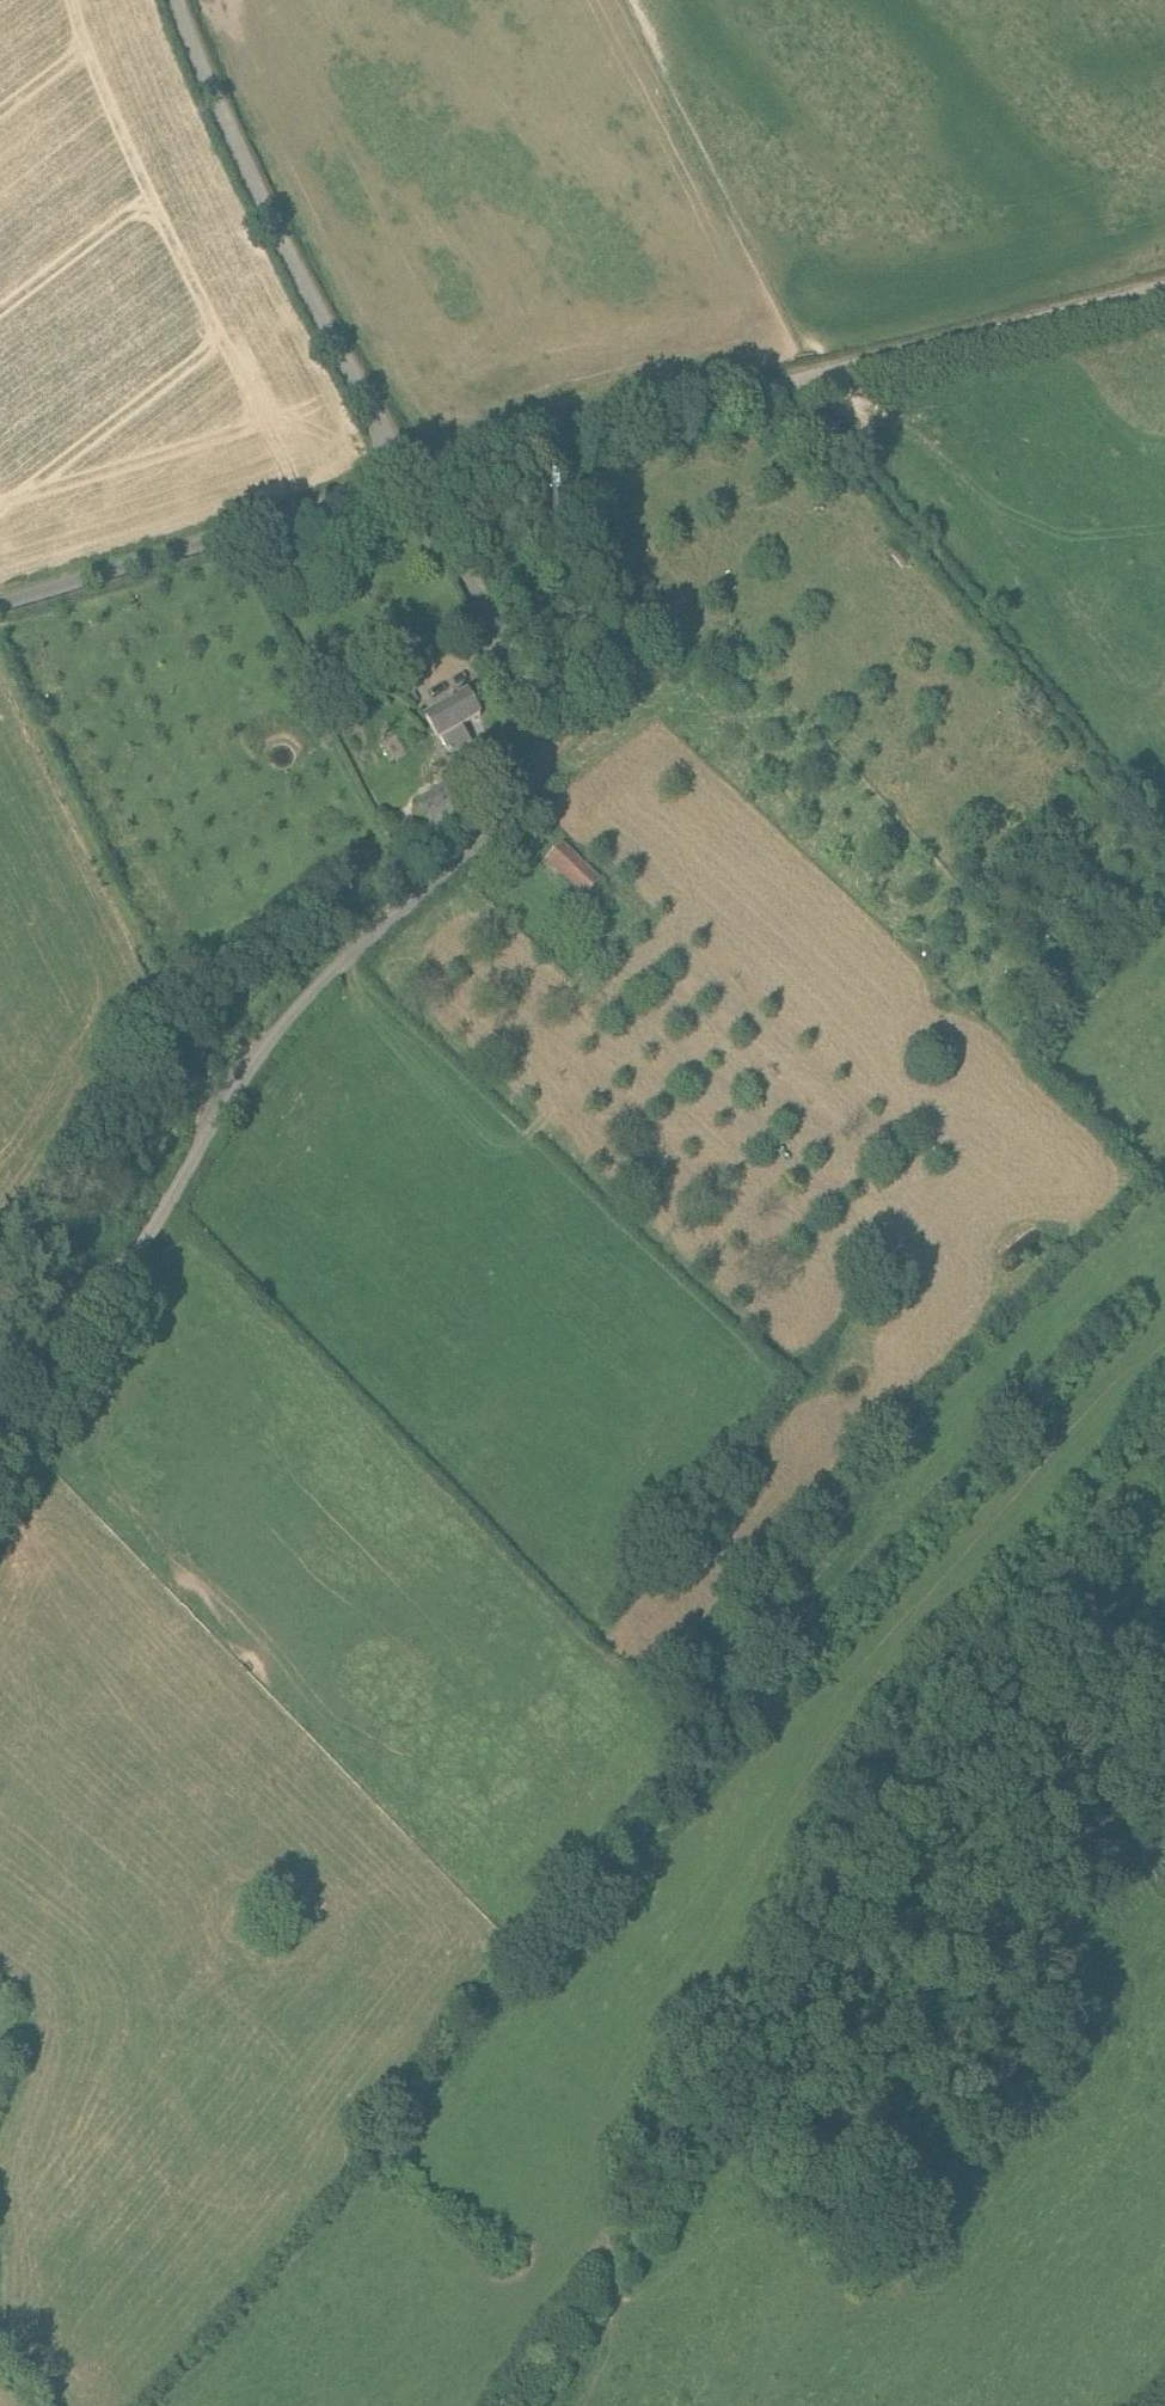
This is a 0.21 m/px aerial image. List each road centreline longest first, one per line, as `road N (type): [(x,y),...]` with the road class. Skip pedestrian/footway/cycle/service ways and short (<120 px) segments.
road 1 (unclassified): [(0,1462),(269,1043),(519,799),(541,764),(547,740),(538,701),(409,479)]
road 2 (unclassified): [(409,479),(1164,289)]
road 3 (unclassified): [(409,479),(263,206),(174,0)]
road 4 (unclassified): [(0,603),(409,479)]

